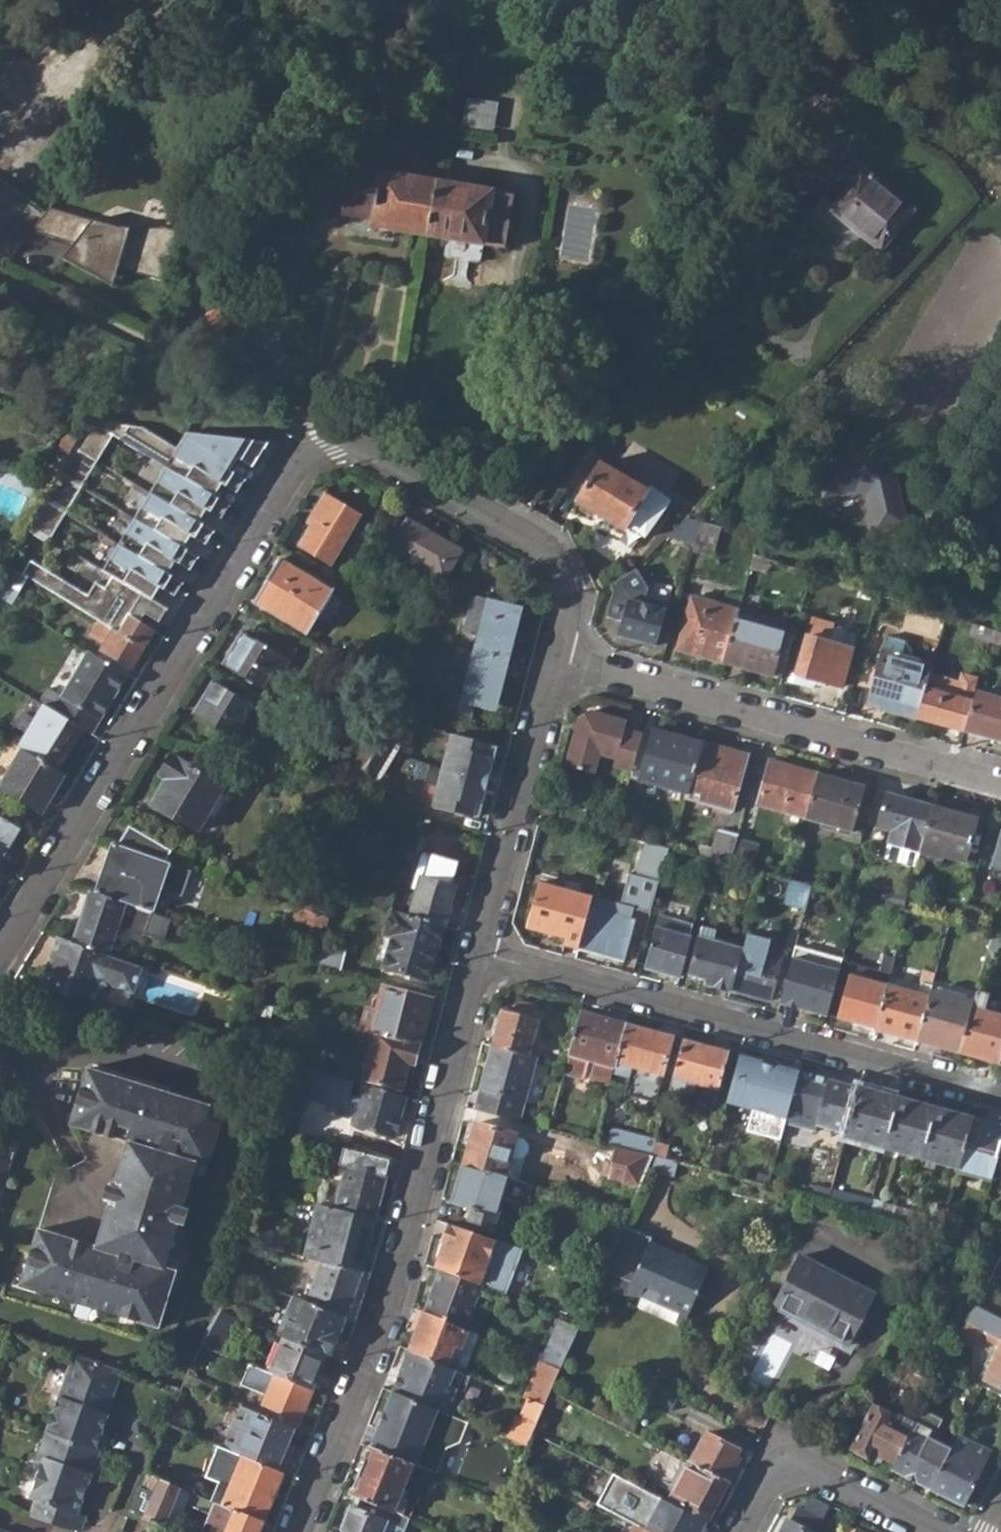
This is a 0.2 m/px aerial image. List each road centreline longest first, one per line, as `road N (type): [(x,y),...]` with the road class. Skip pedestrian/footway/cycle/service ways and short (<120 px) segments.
road 1 (residential): [(480,953),(383,1323),(298,1531)]
road 2 (residential): [(1000,1094),(480,953)]
road 3 (residential): [(505,524),(368,446),(330,445),(305,454),(160,689)]
road 4 (residential): [(556,661),(1000,783)]
road 5 (residential): [(0,955),(160,689)]
road 6 (residential): [(556,661),(480,953)]
road 7 (residential): [(942,1531),(795,1462),(768,1474),(738,1531)]
road 8 (residential): [(505,524),(562,568),(571,610),(556,661)]

